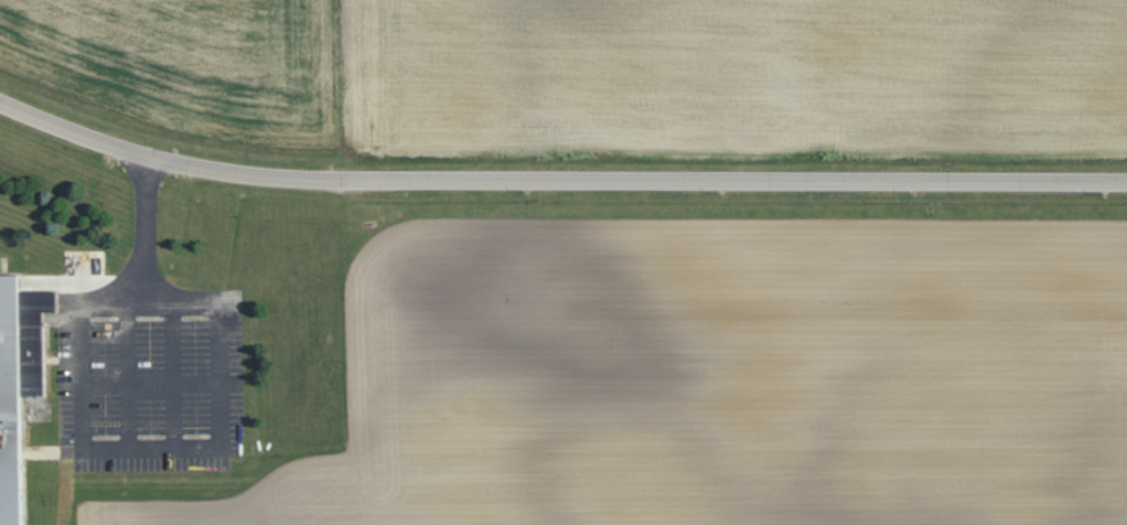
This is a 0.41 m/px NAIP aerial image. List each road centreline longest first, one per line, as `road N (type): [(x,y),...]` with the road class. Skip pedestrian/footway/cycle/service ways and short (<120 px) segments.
road 1 (residential): [(0,101),(103,143),(253,175),(1126,180)]

